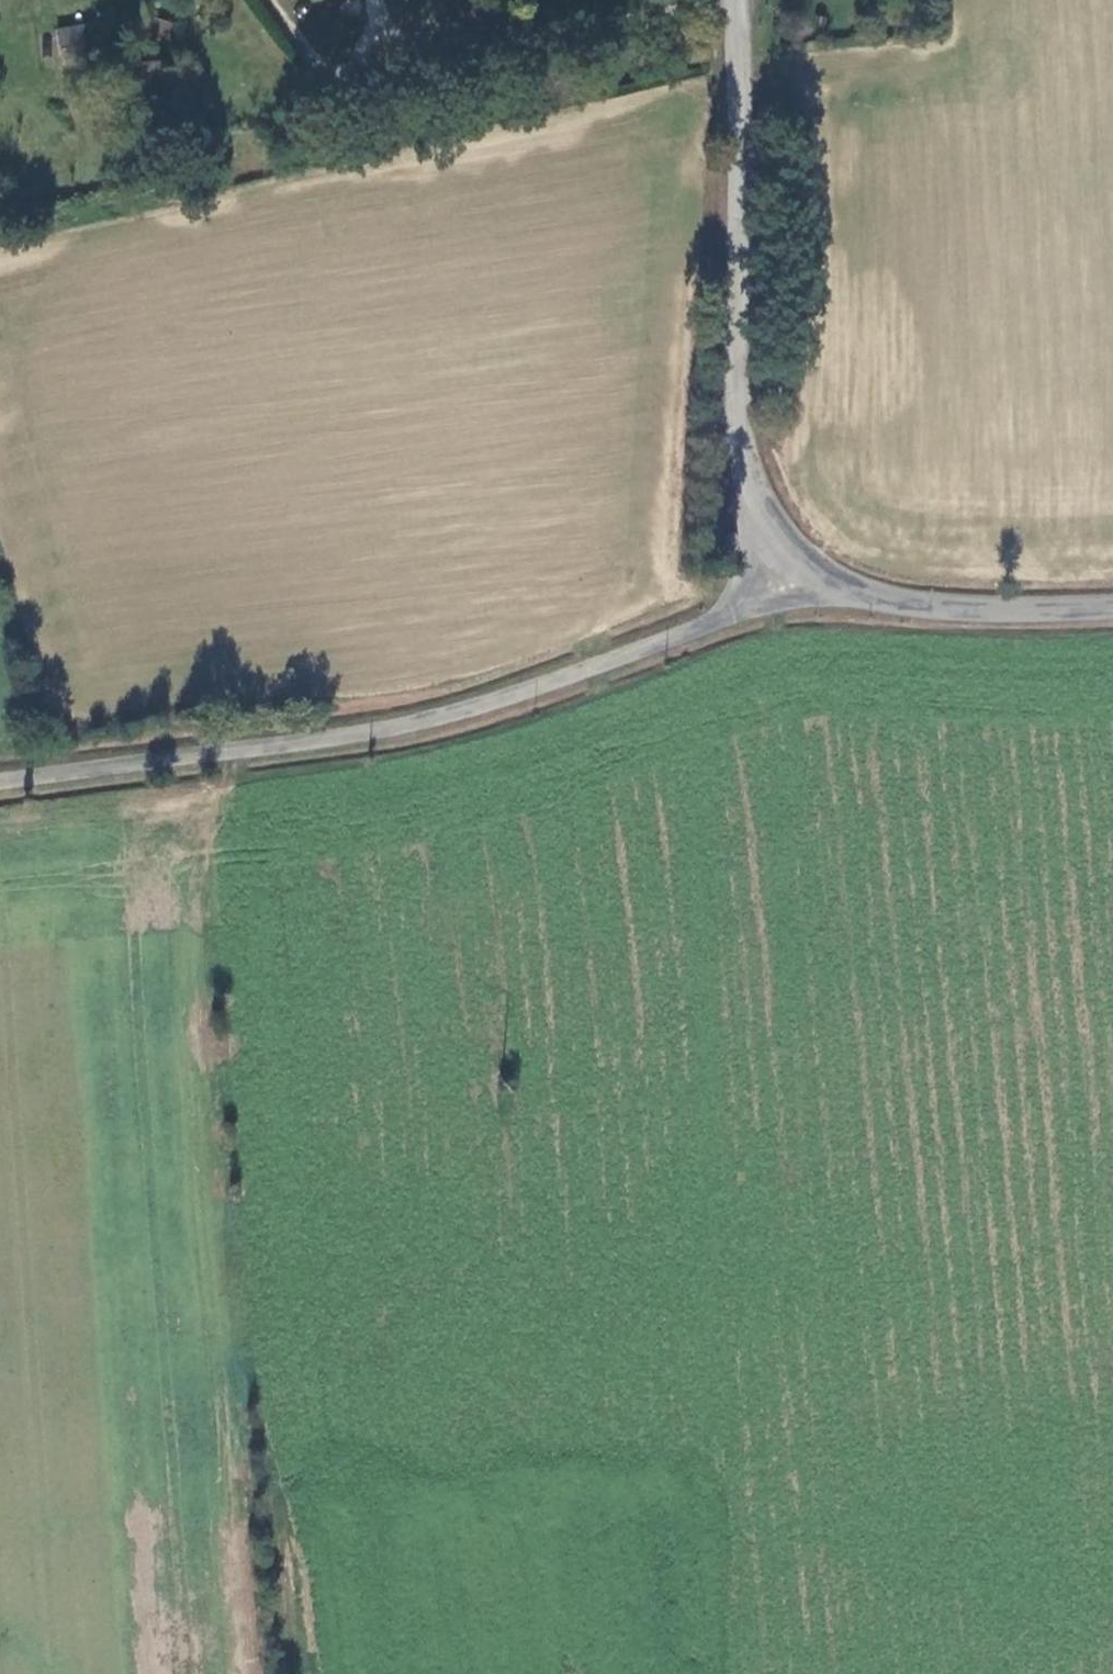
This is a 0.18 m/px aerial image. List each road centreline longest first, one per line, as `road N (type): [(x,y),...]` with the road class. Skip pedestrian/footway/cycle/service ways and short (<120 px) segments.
road 1 (unclassified): [(810,569),(734,612),(403,726),(0,781)]
road 2 (tertiary): [(737,0),(736,393),(743,456),(769,521),(810,569)]
road 3 (tertiary): [(810,569),(894,601),(983,609),(1112,605)]

